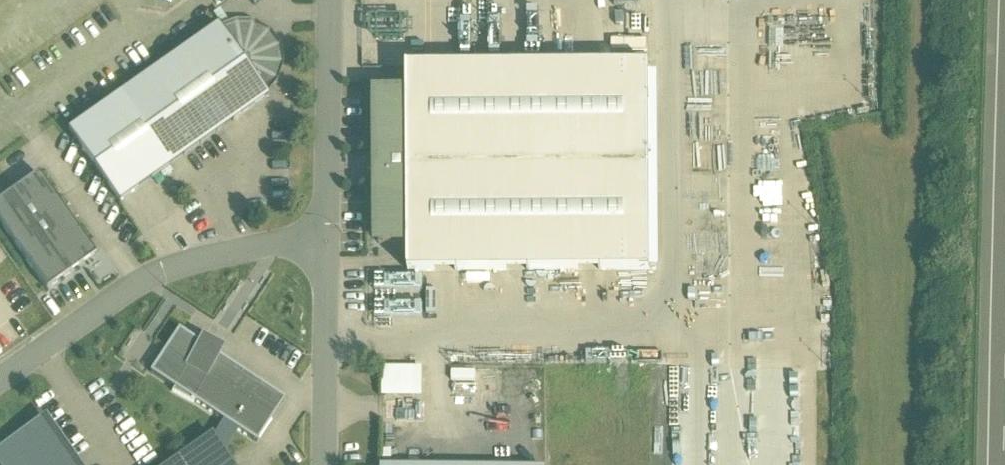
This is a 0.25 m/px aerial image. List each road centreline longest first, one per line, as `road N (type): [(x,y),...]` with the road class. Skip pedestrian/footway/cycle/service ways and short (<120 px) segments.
road 1 (residential): [(326,243),(255,249),(169,271),(0,382)]
road 2 (residential): [(331,0),(326,243)]
road 3 (residential): [(326,243),(324,464)]

